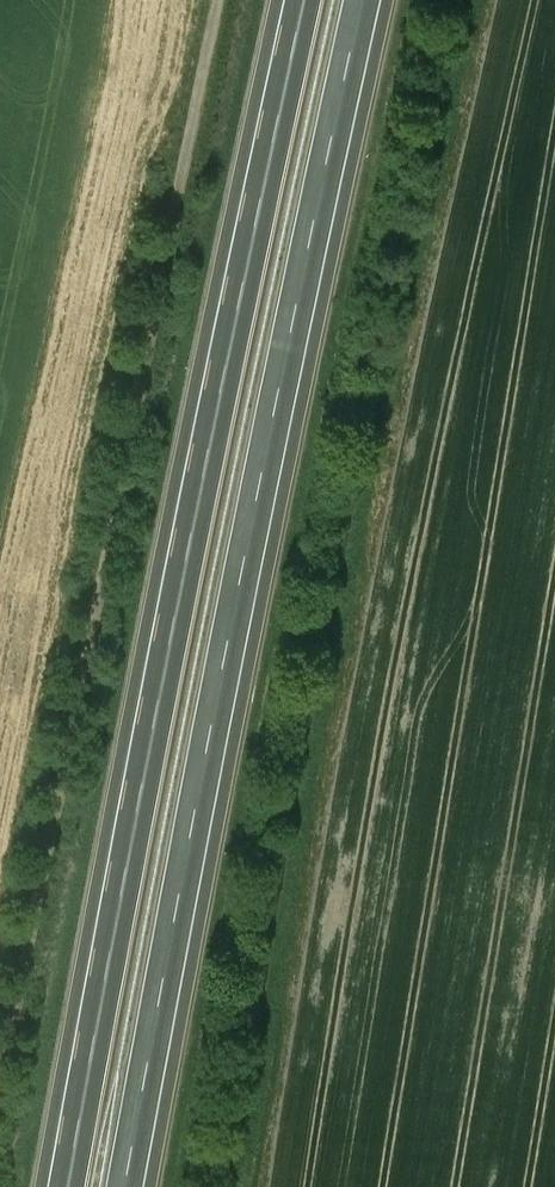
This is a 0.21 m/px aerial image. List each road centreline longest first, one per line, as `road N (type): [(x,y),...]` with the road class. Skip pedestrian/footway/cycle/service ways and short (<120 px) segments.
road 1 (motorway): [(129,1186),(182,892),(367,0)]
road 2 (motorway): [(304,0),(126,865),(69,1186)]

